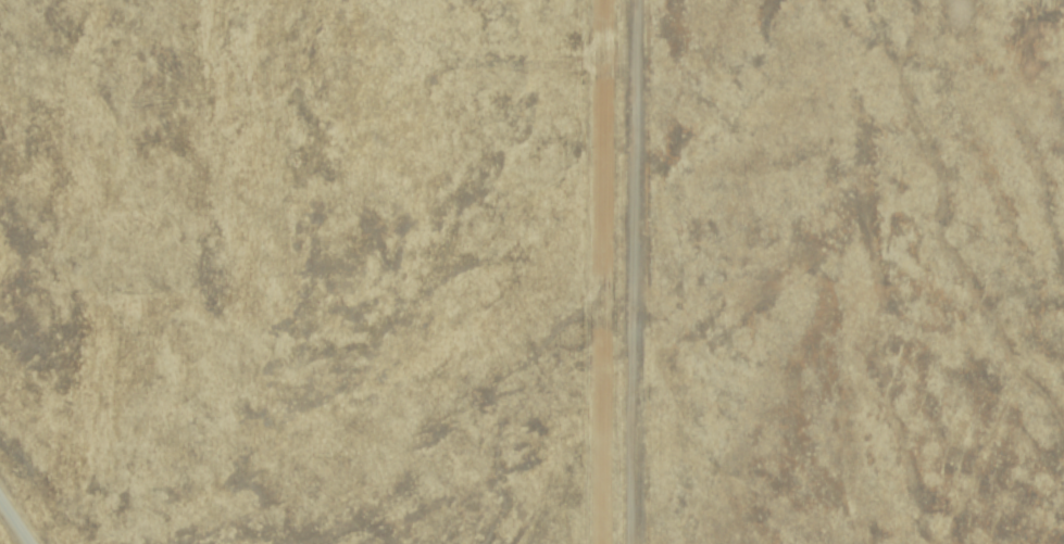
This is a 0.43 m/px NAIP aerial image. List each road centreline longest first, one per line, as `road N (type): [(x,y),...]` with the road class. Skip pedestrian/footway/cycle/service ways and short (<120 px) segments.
road 1 (residential): [(614,543),(614,0)]

